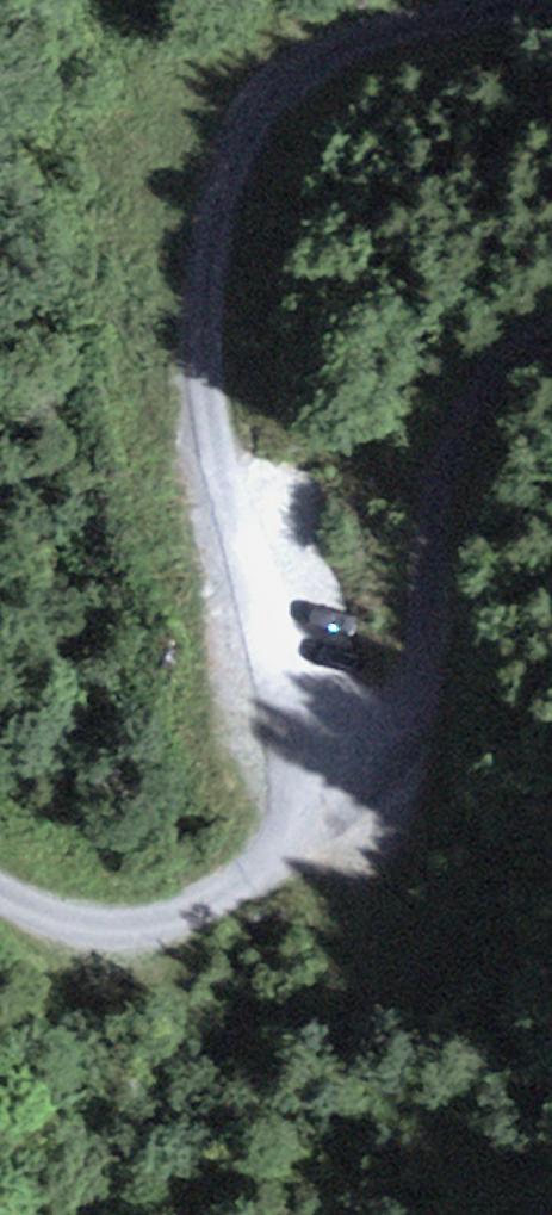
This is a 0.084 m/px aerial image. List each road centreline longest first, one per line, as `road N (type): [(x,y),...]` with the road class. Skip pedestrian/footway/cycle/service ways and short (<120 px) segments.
road 1 (unclassified): [(546,0),(413,19),(314,53),(283,76),(251,123),(226,195),(213,247),(206,360),(241,549),(300,736),(300,816),(280,851),(167,925),(99,919),(0,877)]
road 2 (track): [(551,336),(518,348),(446,428),(416,709),(372,768),(303,774)]

